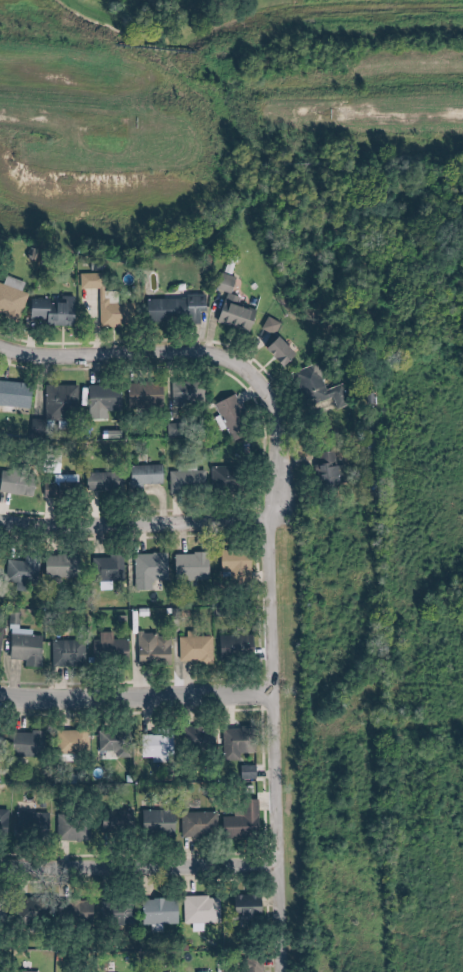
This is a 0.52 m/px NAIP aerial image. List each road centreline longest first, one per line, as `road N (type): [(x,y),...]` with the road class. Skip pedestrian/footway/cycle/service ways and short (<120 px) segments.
road 1 (residential): [(286,971),(288,430),(277,400),(244,369)]
road 2 (residential): [(289,522),(55,526),(0,519)]
road 3 (residential): [(288,696),(0,697)]
road 4 (residential): [(287,879),(0,871)]
road 5 (residential): [(244,369),(210,358),(42,358),(0,346)]

